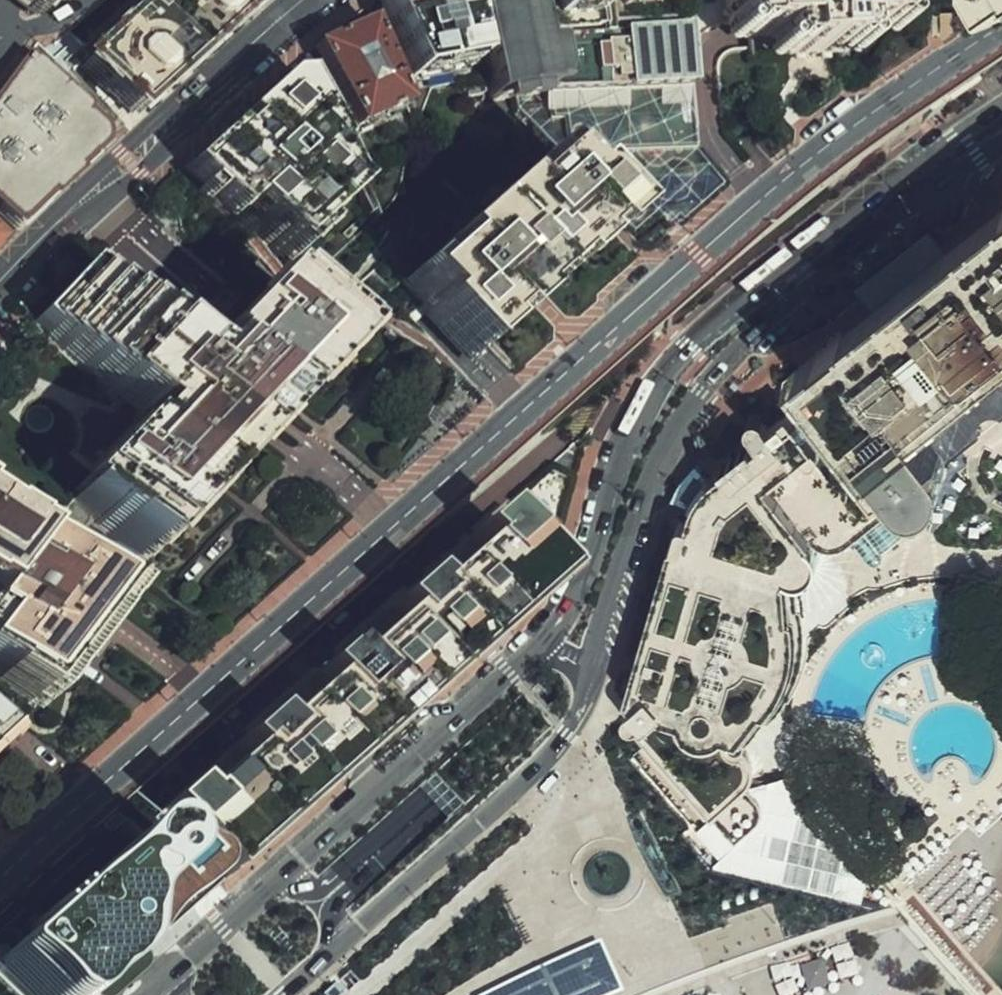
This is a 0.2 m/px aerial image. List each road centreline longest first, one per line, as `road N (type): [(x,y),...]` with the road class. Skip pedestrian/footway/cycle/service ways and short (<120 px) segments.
road 1 (primary): [(0,879),(761,199),(1001,25)]
road 2 (tertiary): [(526,653),(147,994)]
road 3 (tertiary): [(798,260),(690,349),(658,391),(629,446),(582,579),(526,653)]
road 4 (tertiary): [(586,693),(640,512),(678,428),(718,370),(815,281)]
road 5 (tertiary): [(281,994),(497,805),(567,734),(586,693)]
road 6 (tertiary): [(0,281),(310,0)]
road 7 (tertiary): [(1001,108),(798,260)]
road 8 (tertiary): [(815,281),(1001,145)]

